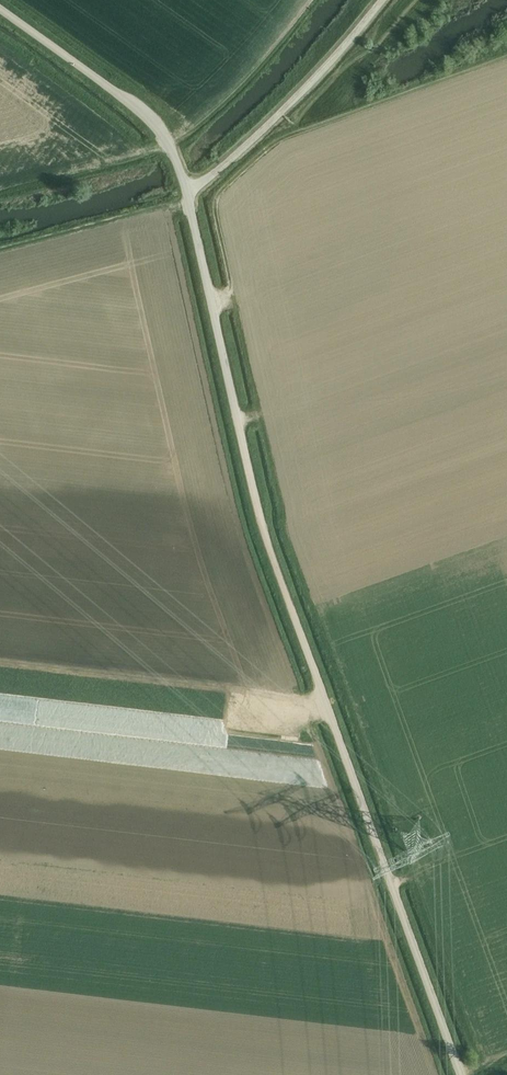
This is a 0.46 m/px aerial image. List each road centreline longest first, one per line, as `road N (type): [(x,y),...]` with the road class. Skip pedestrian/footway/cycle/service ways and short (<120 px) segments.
road 1 (unclassified): [(460,1074),(263,528),(185,181),(168,141),(141,107),(0,8)]
road 2 (track): [(323,695),(0,661)]
road 3 (track): [(186,189),(270,123),(383,0)]

